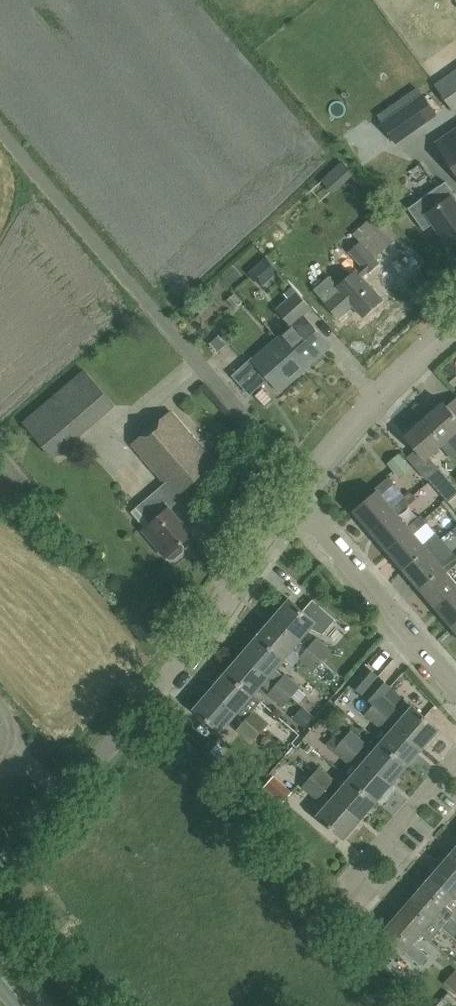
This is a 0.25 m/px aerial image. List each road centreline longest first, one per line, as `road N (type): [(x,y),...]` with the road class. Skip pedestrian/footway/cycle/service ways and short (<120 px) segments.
road 1 (unclassified): [(0,865),(160,687),(289,501)]
road 2 (residential): [(455,682),(289,501)]
road 3 (unclassified): [(289,501),(362,407),(455,323)]
road 4 (unclassified): [(360,871),(455,765)]

